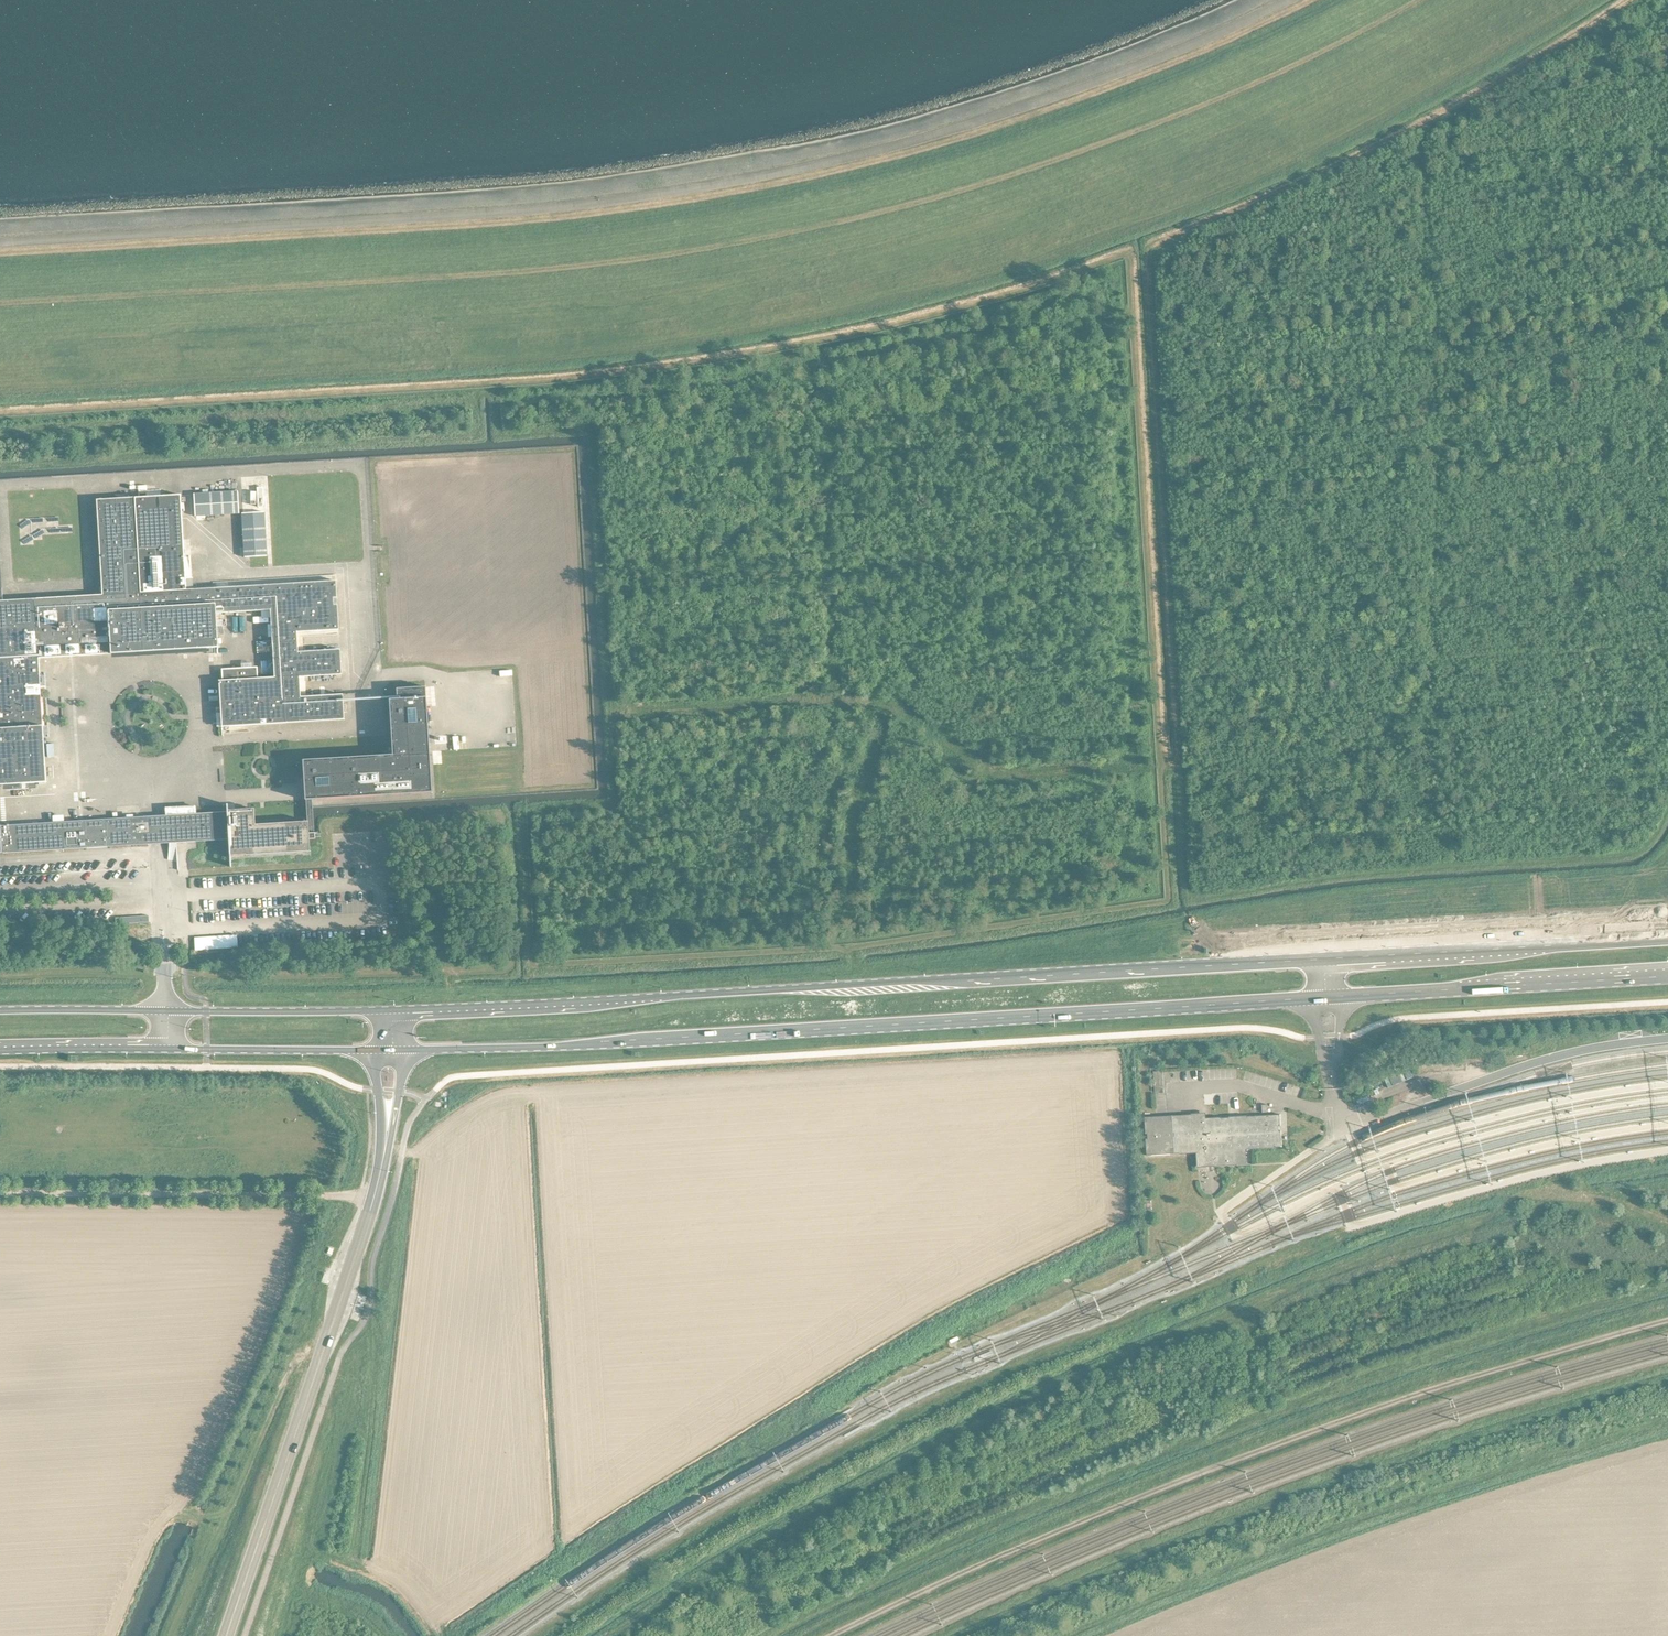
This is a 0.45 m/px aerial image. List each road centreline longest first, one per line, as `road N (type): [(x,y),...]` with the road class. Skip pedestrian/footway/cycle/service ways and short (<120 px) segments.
road 1 (track): [(1427,0),(1217,107),(1009,184),(775,243),(623,271),(0,311)]
road 2 (primary): [(1667,939),(391,1015)]
road 3 (primary): [(405,1057),(1667,981)]
road 4 (track): [(841,1635),(1006,1558),(1329,1430),(1667,1324)]
road 5 (secondary): [(229,1635),(379,1199)]
road 6 (primary): [(391,1015),(169,1018)]
road 7 (primary): [(171,1054),(376,1058)]
road 8 (primary): [(0,1055),(171,1054)]
road 9 (primary): [(169,1018),(0,1020)]
road 10 (secondary): [(379,1199),(405,1057)]
road 11 (secondary): [(376,1058),(379,1199)]

